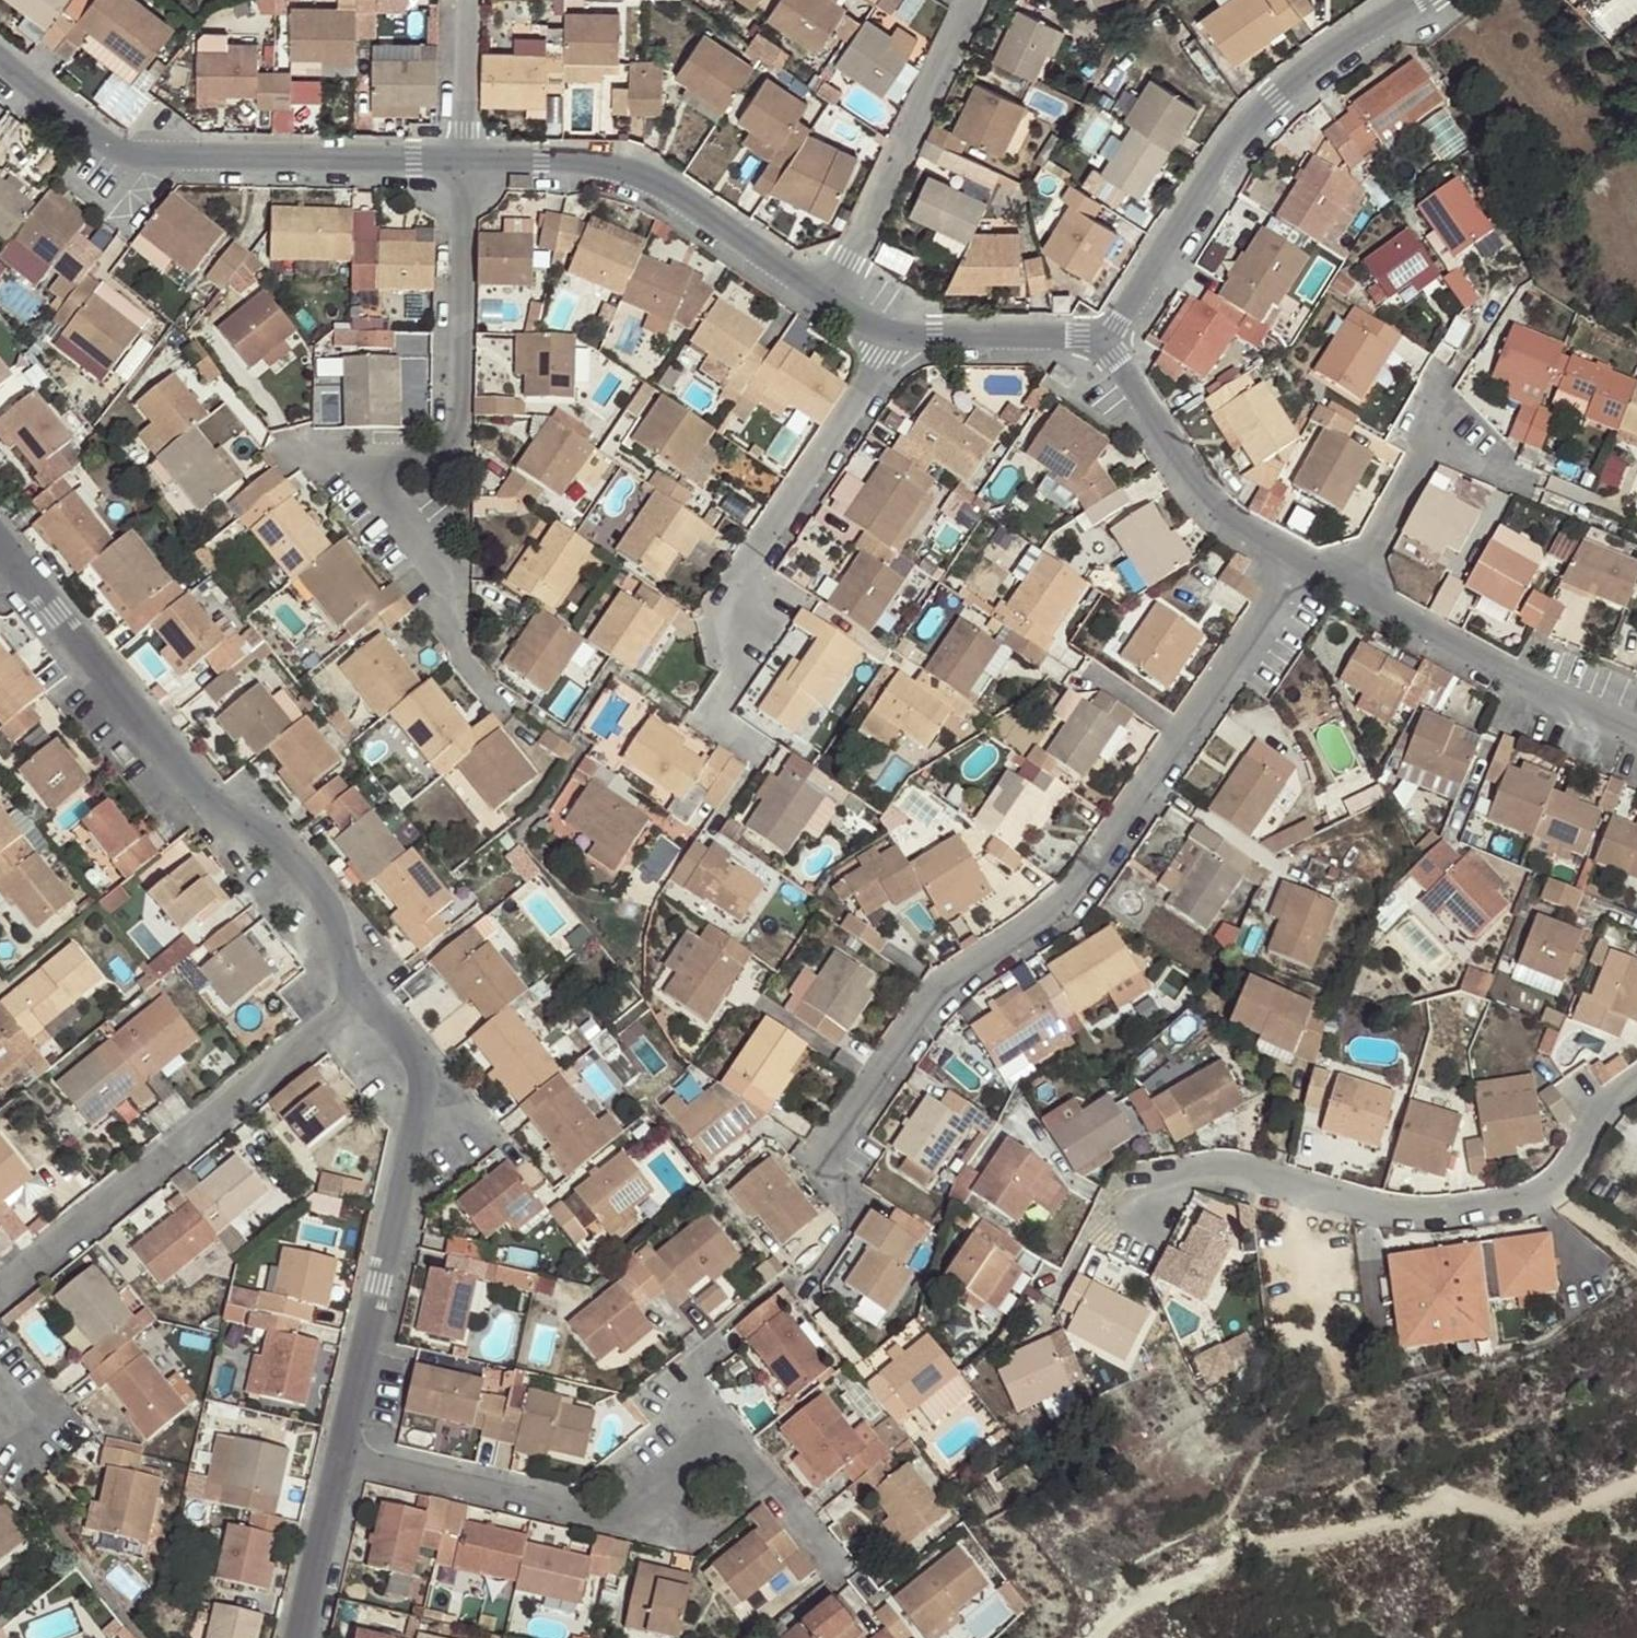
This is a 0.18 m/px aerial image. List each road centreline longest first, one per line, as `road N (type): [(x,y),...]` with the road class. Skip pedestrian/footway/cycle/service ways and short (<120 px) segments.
road 1 (residential): [(821,1169),(941,989),(1078,898),(1290,567)]
road 2 (residential): [(502,703),(465,658),(364,483),(398,455),(455,455),(459,172)]
road 3 (residential): [(1114,1244),(1166,1183),(1263,1183),(1397,1224),(1534,1198),(1564,1176),(1621,1089),(1636,1080)]
road 4 (track): [(1061,1637),(1213,1562),(1450,1502),(1548,1516),(1636,1478)]
road 5 (residential): [(364,987),(362,936),(298,862),(230,821),(34,571)]
road 6 (residential): [(352,1461),(437,1076),(364,987)]
road 7 (residential): [(459,172),(155,168),(0,54)]
road 8 (residential): [(0,1306),(364,987)]
road 9 (residential): [(1418,0),(1256,125),(1101,348)]
road 10 (residential): [(832,292),(620,168),(459,172)]
road 11 (residential): [(721,1442),(622,1514),(352,1461)]
road 12 (residential): [(737,662),(755,565),(892,329)]
road 13 (residential): [(1636,736),(1338,591)]
road 14 (residential): [(961,0),(832,292)]
road 15 (residential): [(1290,567),(1206,505),(1101,348)]
road 16 (residential): [(1101,348),(892,329)]
road 17 (residential): [(313,1637),(352,1461)]
road 18 (residential): [(1431,440),(1338,591)]
road 19 (residential): [(837,1572),(721,1442)]
road 20 (residential): [(459,172),(460,0)]

